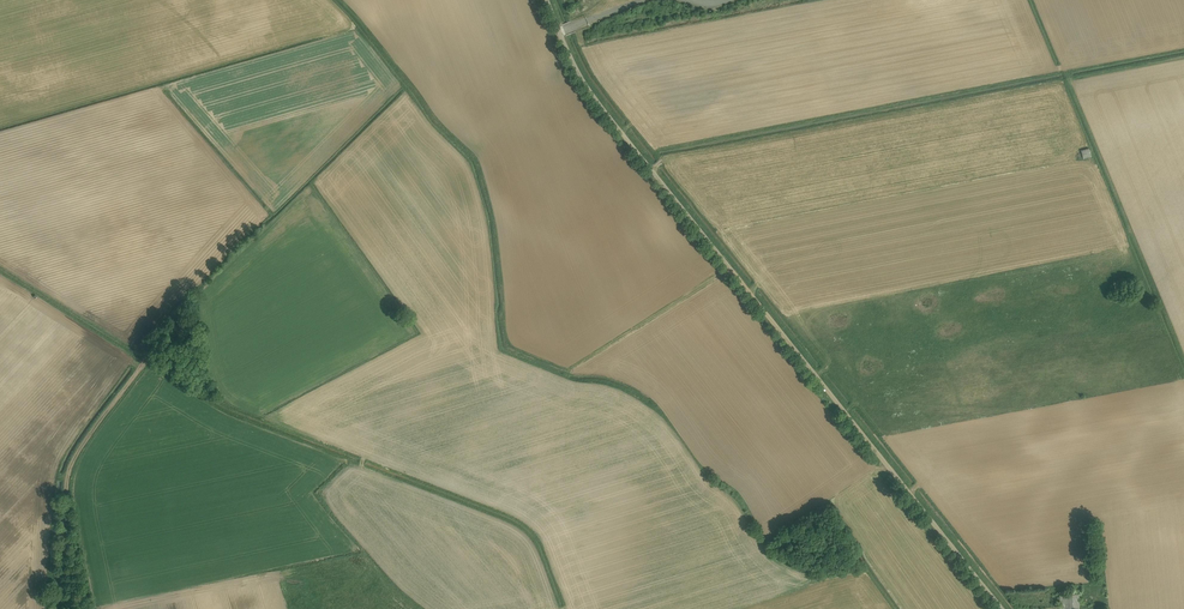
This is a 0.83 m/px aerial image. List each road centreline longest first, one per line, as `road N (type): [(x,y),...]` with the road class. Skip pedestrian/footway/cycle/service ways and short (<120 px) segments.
road 1 (unclassified): [(1001,608),(596,98),(547,0)]
road 2 (track): [(59,608),(68,475),(150,343)]

